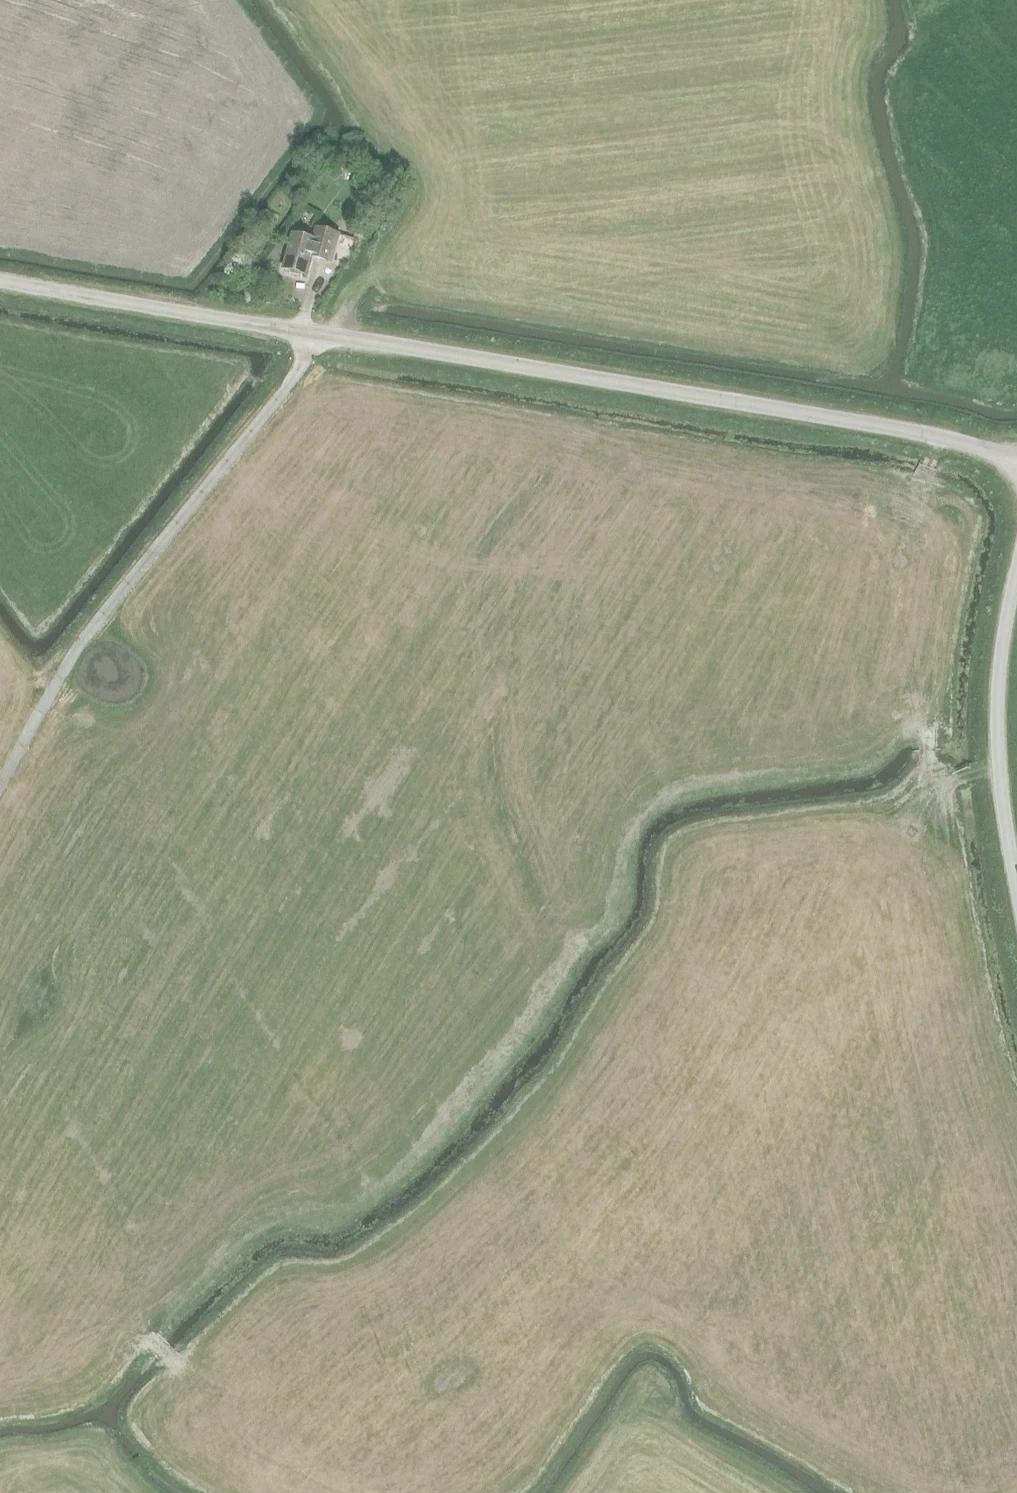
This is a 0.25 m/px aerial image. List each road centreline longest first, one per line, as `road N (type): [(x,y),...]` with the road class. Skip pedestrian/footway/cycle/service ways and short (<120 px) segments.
road 1 (tertiary): [(1016,462),(948,438),(0,280)]
road 2 (tertiary): [(1016,889),(996,706),(1016,568)]

